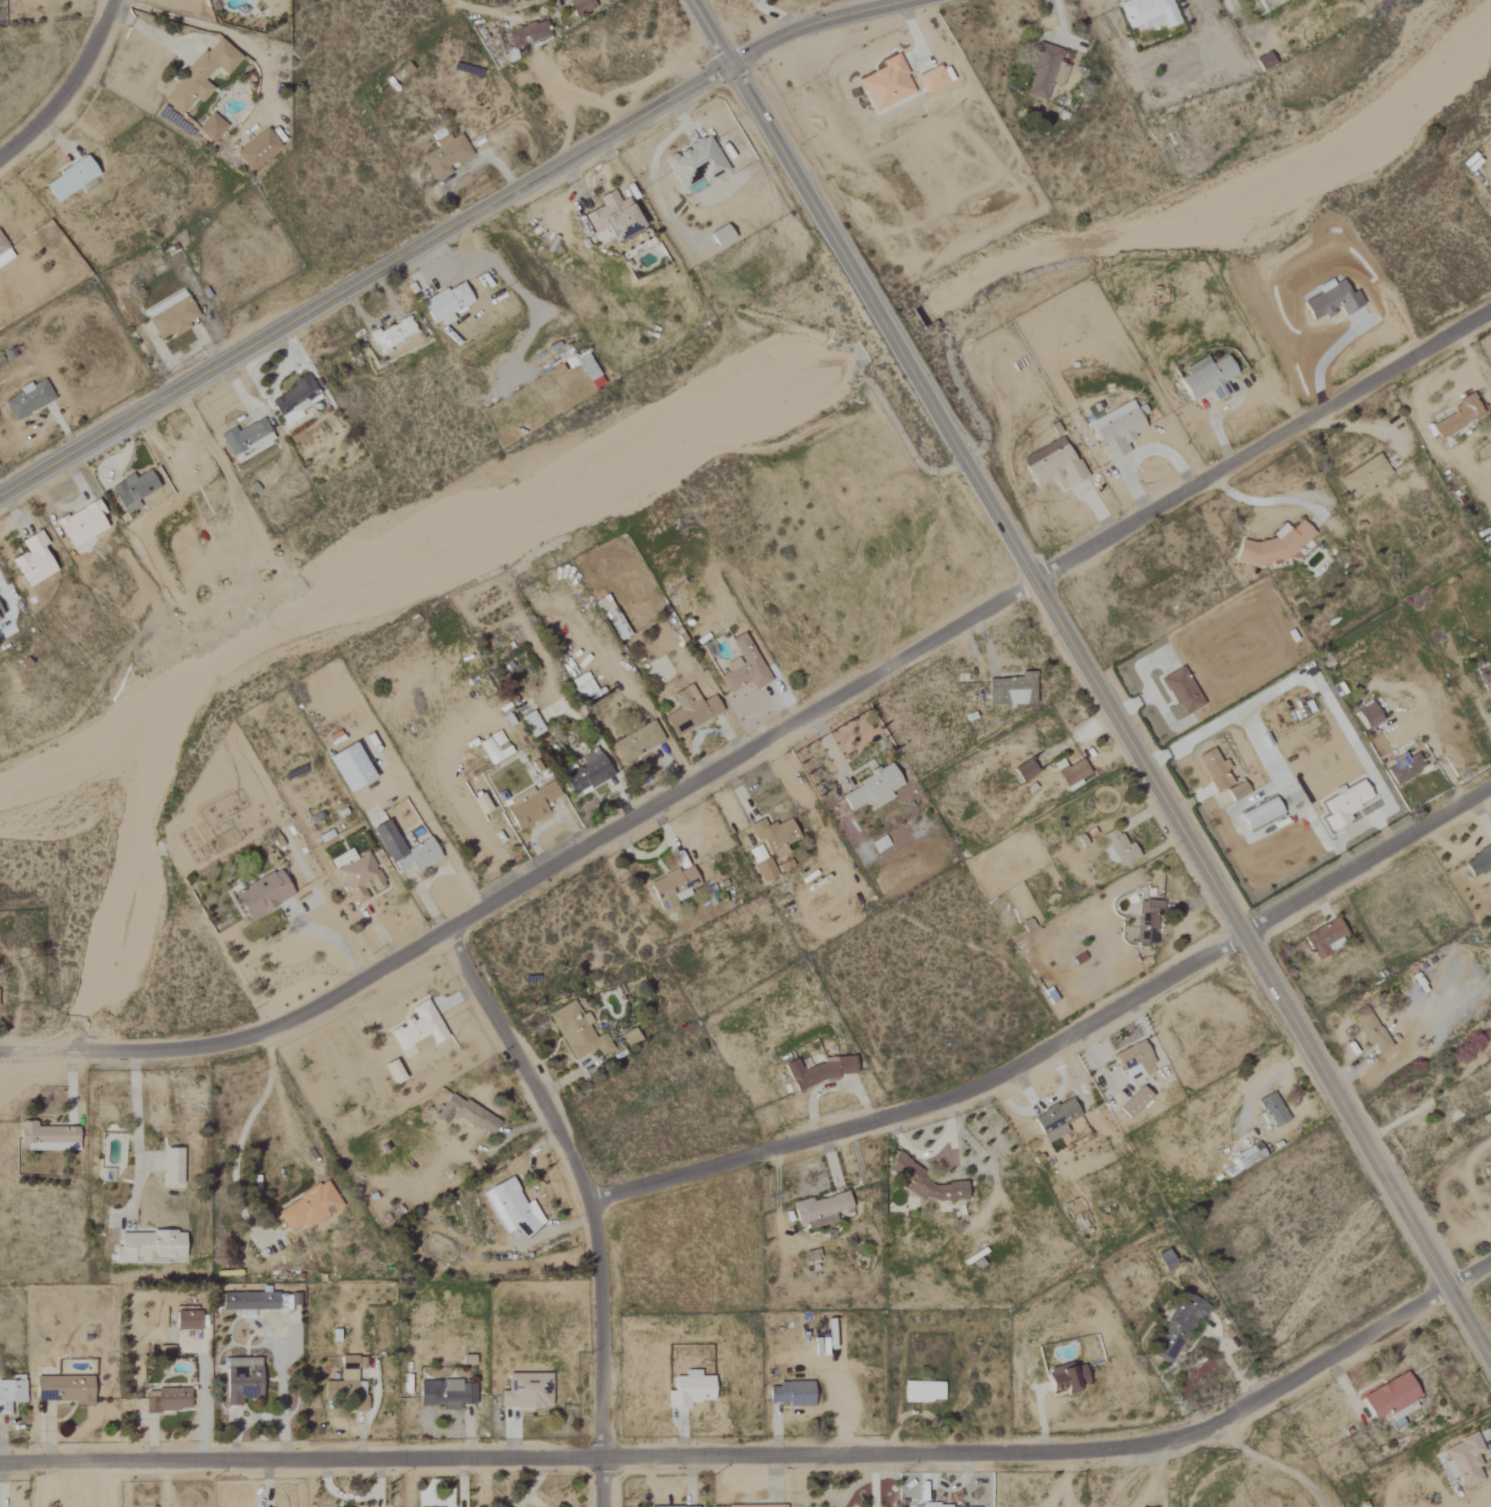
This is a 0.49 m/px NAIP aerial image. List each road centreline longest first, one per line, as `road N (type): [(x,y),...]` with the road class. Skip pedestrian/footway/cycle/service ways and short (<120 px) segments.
road 1 (residential): [(0,1053),(164,1053),(234,1043),(290,1023),(1490,311)]
road 2 (residential): [(0,1464),(1156,1450),(1490,1263)]
road 3 (residential): [(1490,1364),(730,65)]
road 4 (residential): [(594,1206),(1004,1076),(1490,780)]
road 5 (tertiary): [(730,65),(0,495)]
road 6 (residential): [(605,1506),(594,1206),(448,931)]
road 7 (residential): [(0,161),(43,124),(95,54),(112,0)]
road 8 (tertiary): [(915,0),(779,37),(730,65)]

